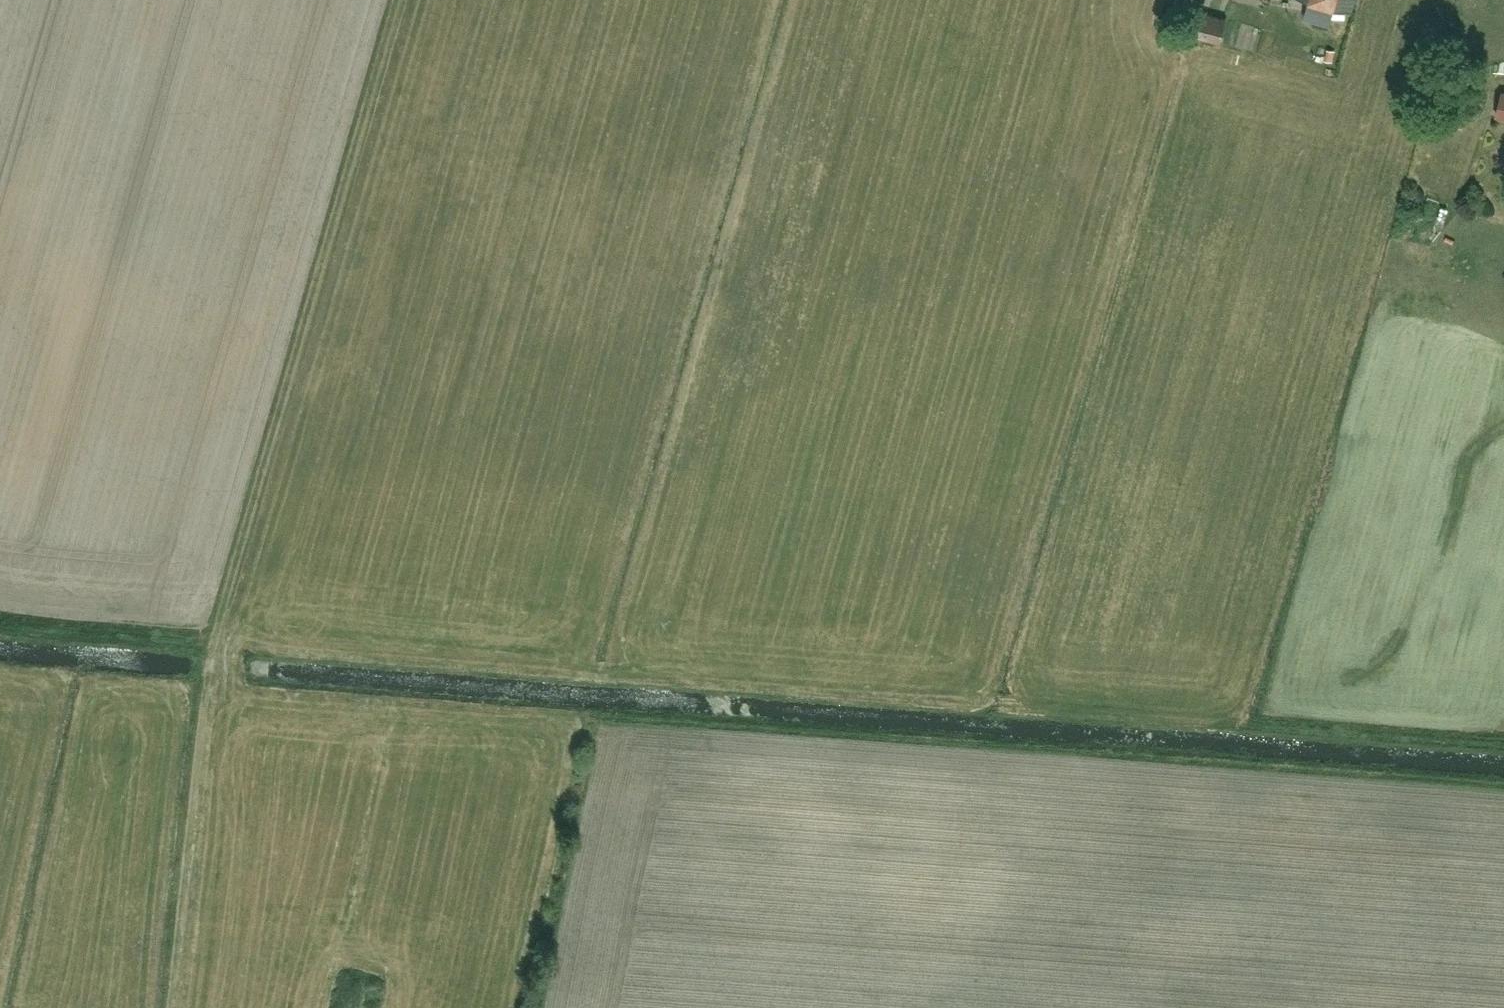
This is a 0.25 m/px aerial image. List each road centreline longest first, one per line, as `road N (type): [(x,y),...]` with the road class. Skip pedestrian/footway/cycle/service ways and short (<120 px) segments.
road 1 (track): [(160,1007),(226,595),(390,0)]

